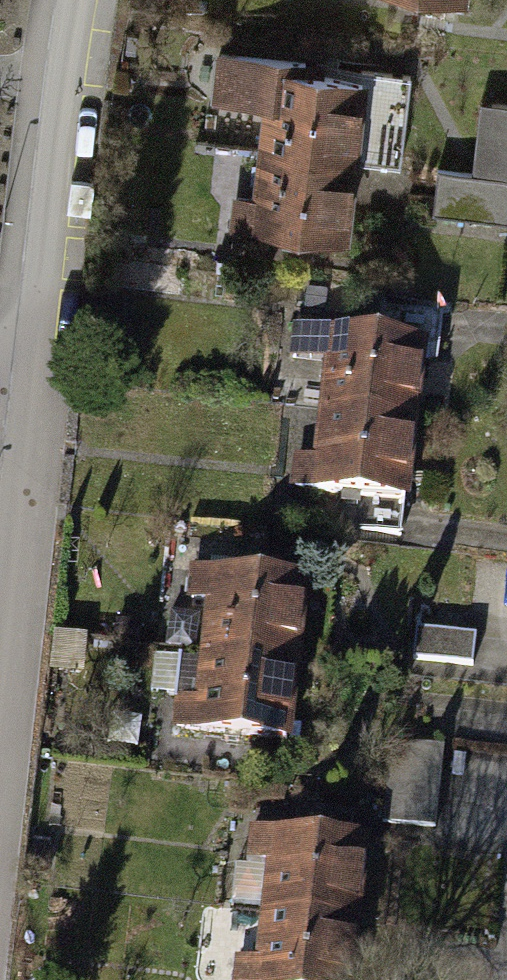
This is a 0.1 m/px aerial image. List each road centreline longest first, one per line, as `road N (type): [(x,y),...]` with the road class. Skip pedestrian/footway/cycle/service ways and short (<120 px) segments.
road 1 (residential): [(83,0),(0,754)]

